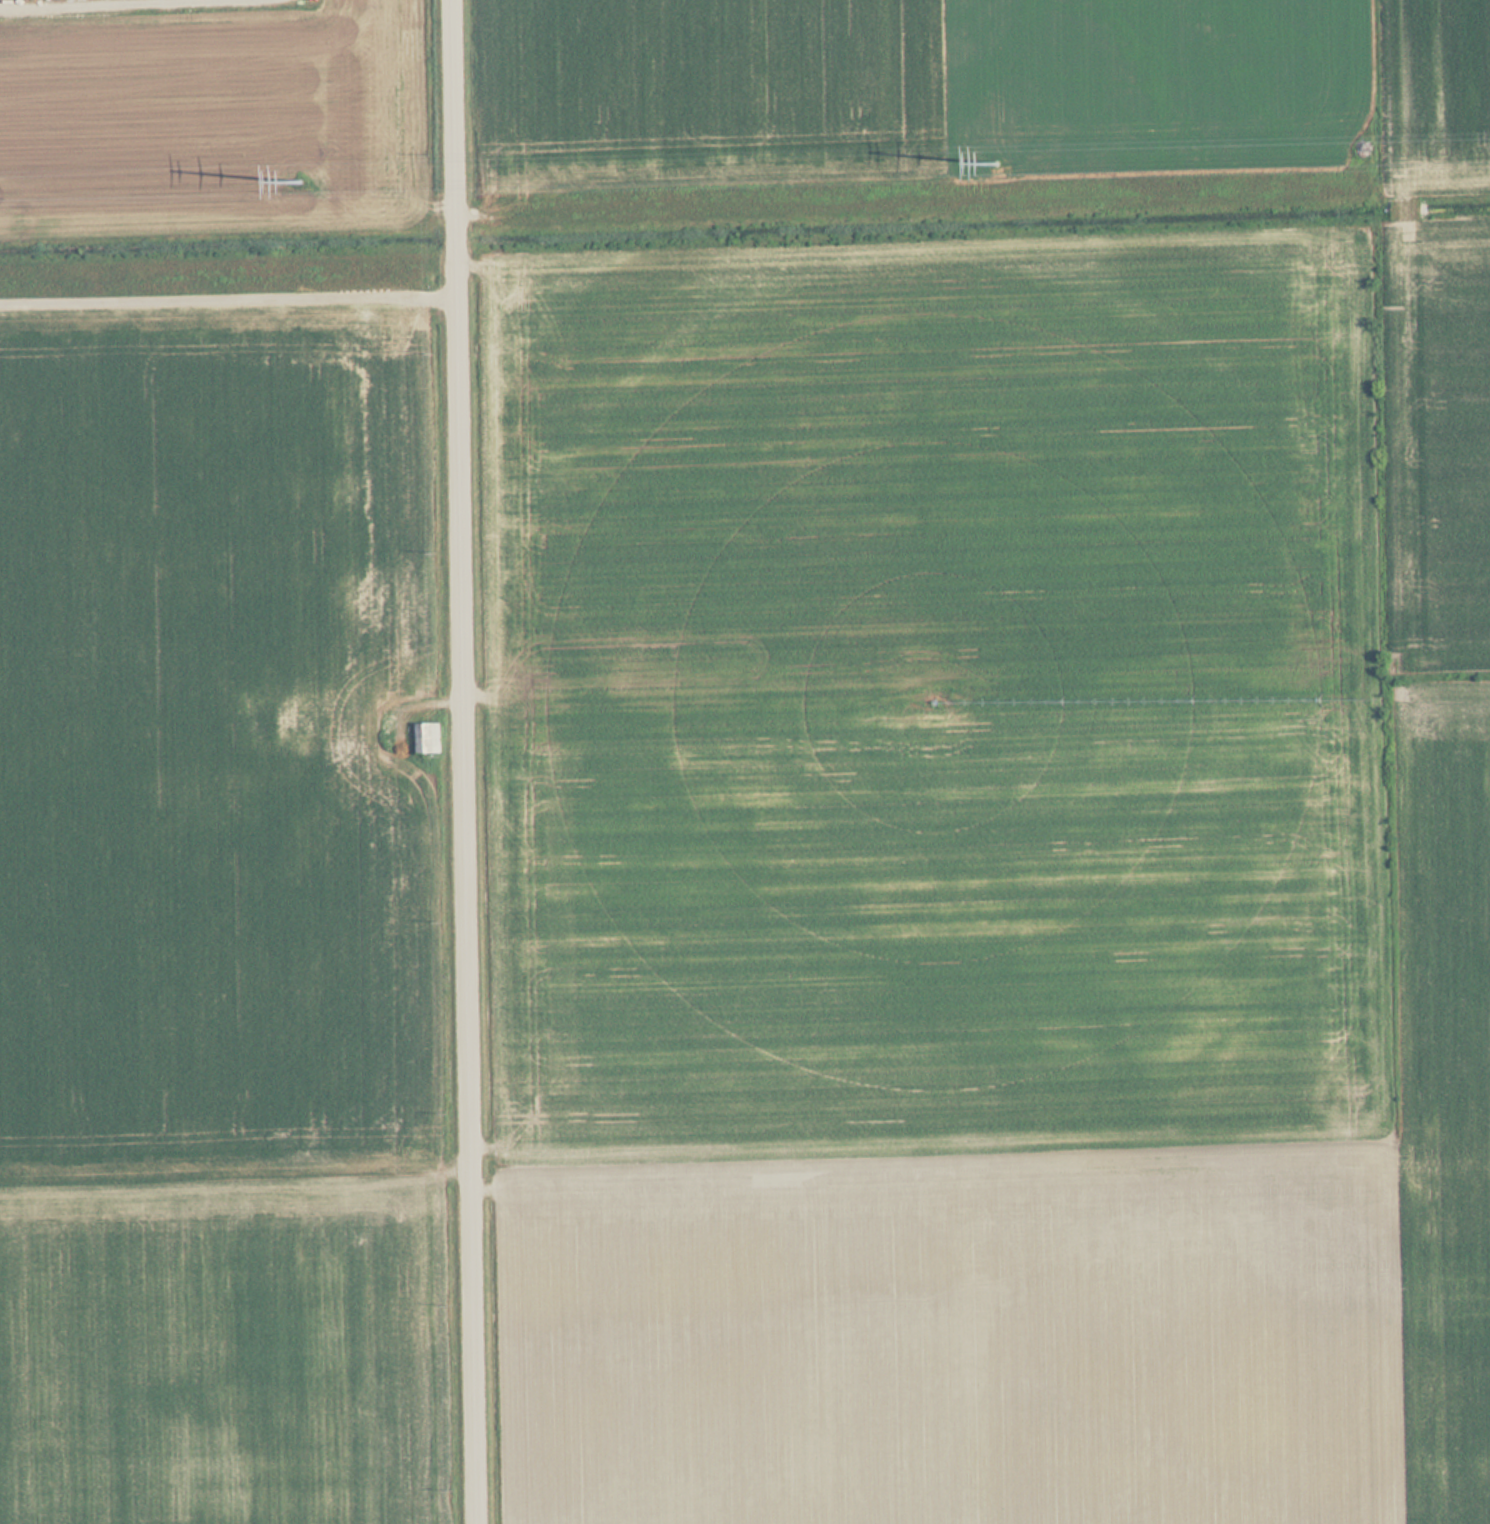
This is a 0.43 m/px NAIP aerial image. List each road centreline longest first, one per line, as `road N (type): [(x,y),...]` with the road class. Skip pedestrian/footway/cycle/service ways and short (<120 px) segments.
road 1 (residential): [(489,1523),(463,0)]

